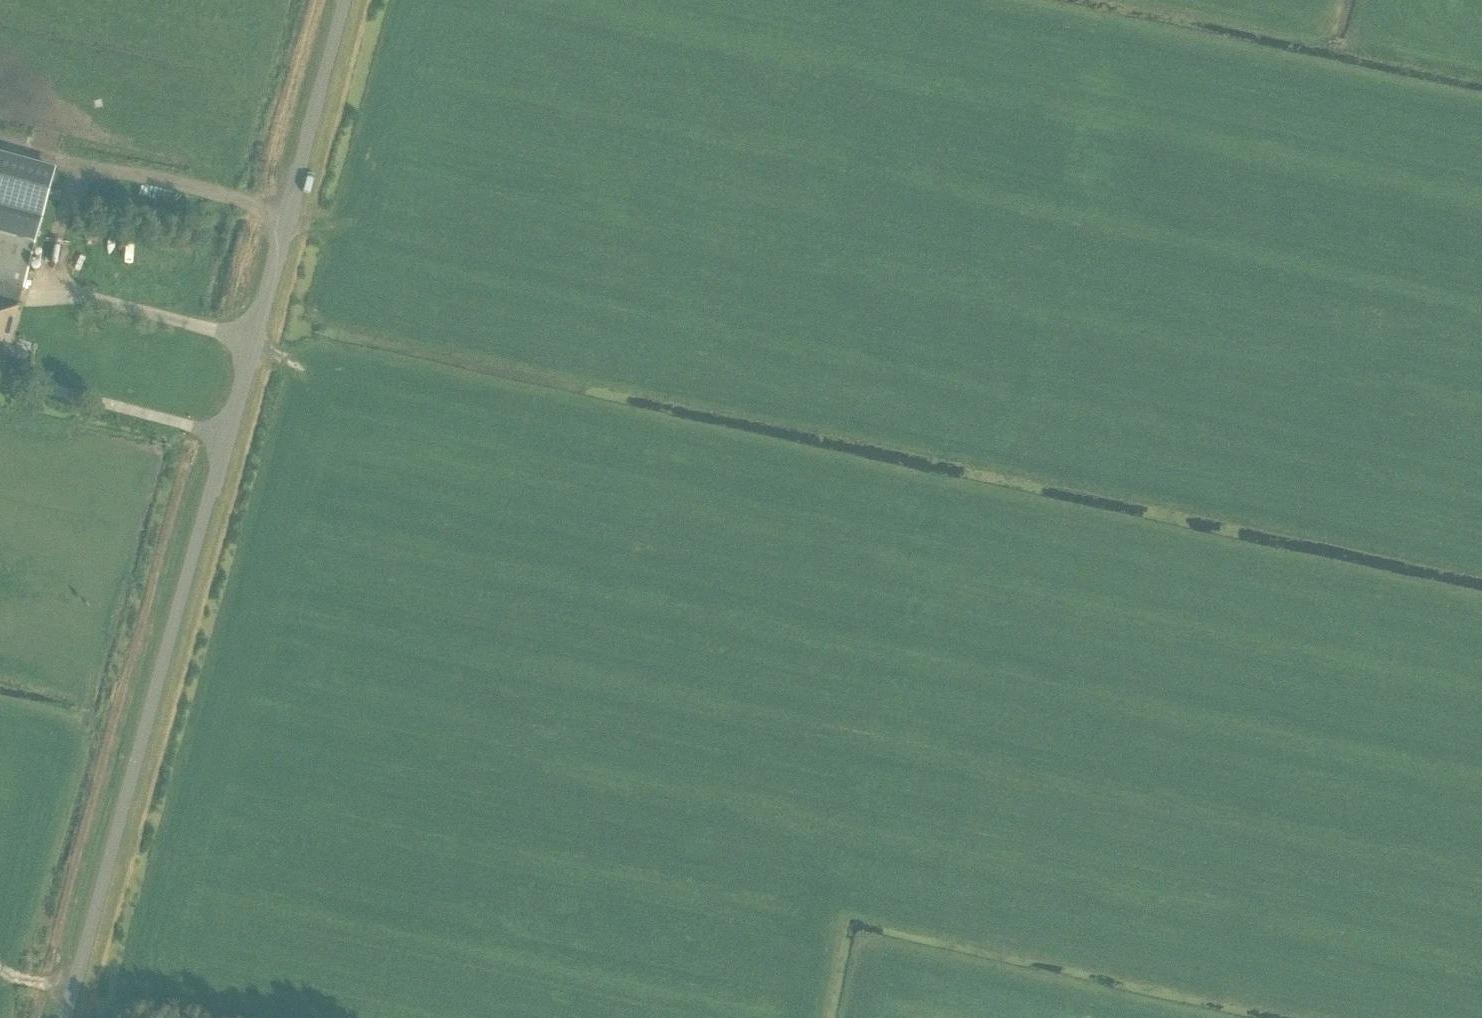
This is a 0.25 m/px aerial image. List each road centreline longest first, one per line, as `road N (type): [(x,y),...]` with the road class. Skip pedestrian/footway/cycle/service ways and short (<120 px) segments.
road 1 (unclassified): [(66,1017),(344,0)]

